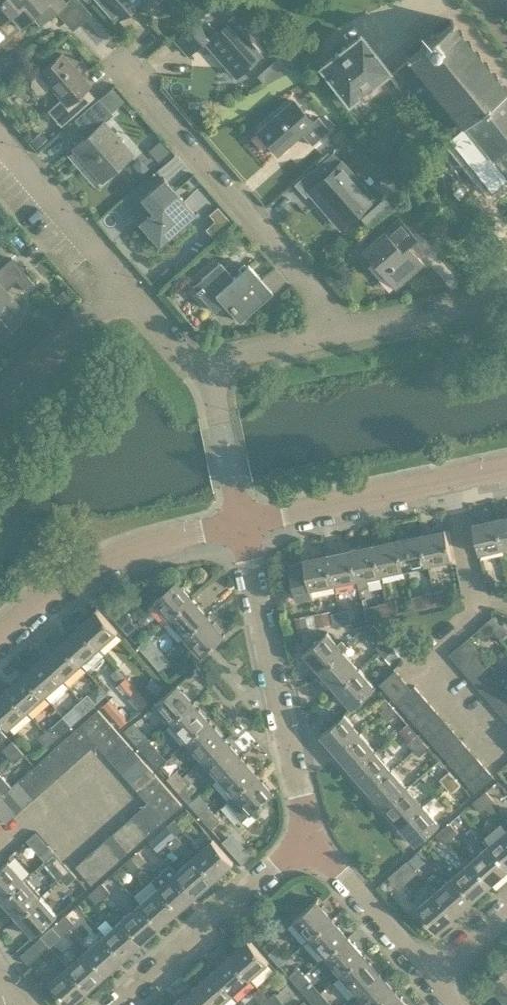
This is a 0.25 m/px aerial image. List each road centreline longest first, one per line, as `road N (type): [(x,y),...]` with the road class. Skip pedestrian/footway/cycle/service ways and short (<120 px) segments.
road 1 (residential): [(345,332),(115,61)]
road 2 (residential): [(303,840),(244,524)]
road 3 (residential): [(0,640),(60,584),(114,559),(244,524)]
road 4 (residential): [(244,524),(506,468)]
road 5 (residential): [(122,1004),(303,840)]
road 6 (residential): [(429,976),(303,840)]
road 7 (residential): [(0,144),(119,284)]
road 8 (residential): [(345,332),(483,302),(506,282)]
road 9 (residential): [(244,524),(207,366)]
road 10 (residential): [(0,386),(119,284)]
road 11 (residential): [(207,366),(345,332)]
road 12 (residential): [(119,284),(207,366)]

